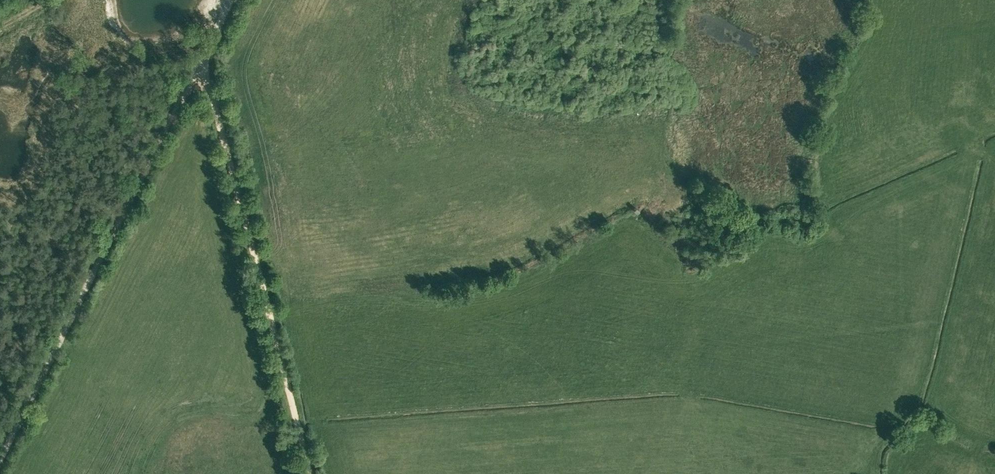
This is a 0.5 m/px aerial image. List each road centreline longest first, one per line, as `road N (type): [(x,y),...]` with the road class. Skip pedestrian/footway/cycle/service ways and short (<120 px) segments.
road 1 (track): [(309,473),(214,102),(196,71),(0,459)]

